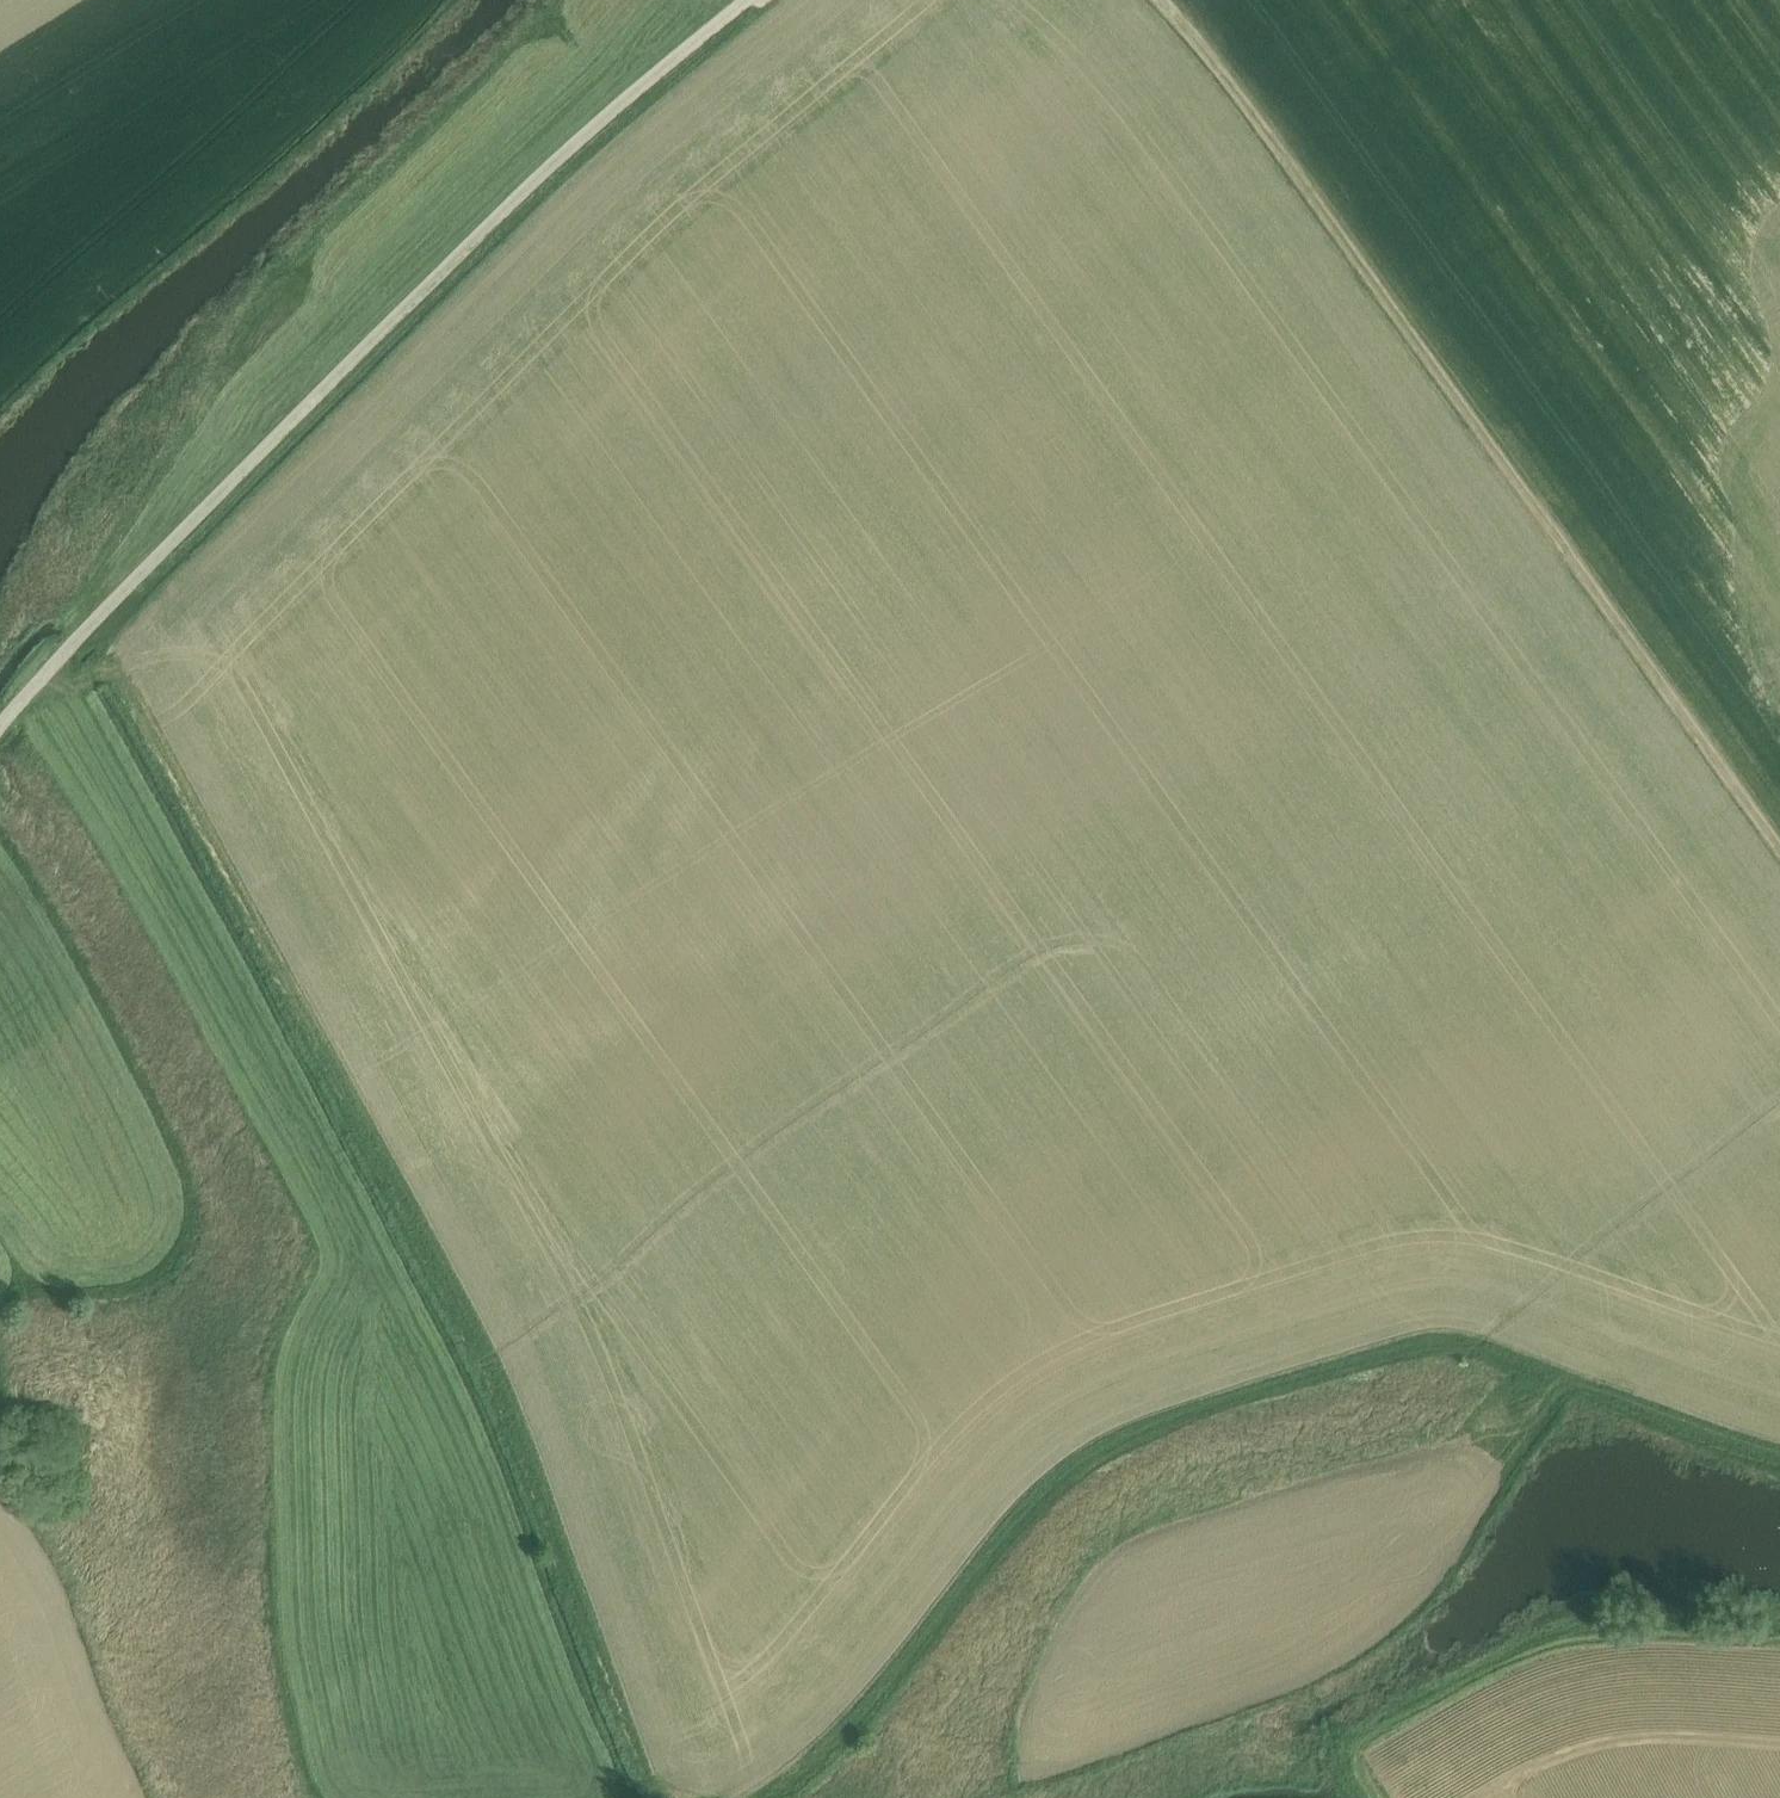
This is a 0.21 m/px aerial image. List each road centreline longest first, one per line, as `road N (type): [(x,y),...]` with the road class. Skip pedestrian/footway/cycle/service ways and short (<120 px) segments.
road 1 (residential): [(0,731),(231,487),(610,118),(753,0)]

